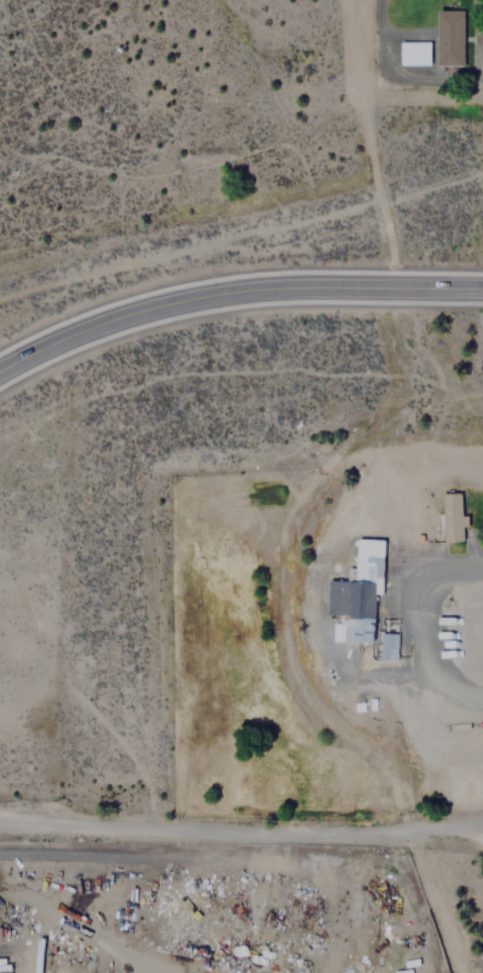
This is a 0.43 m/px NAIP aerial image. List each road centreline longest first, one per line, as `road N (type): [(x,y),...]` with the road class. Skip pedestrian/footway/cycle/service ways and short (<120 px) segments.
road 1 (tertiary): [(0,370),(81,330),(205,295),(280,287),(482,288)]
road 2 (residential): [(0,825),(353,833),(482,821)]

